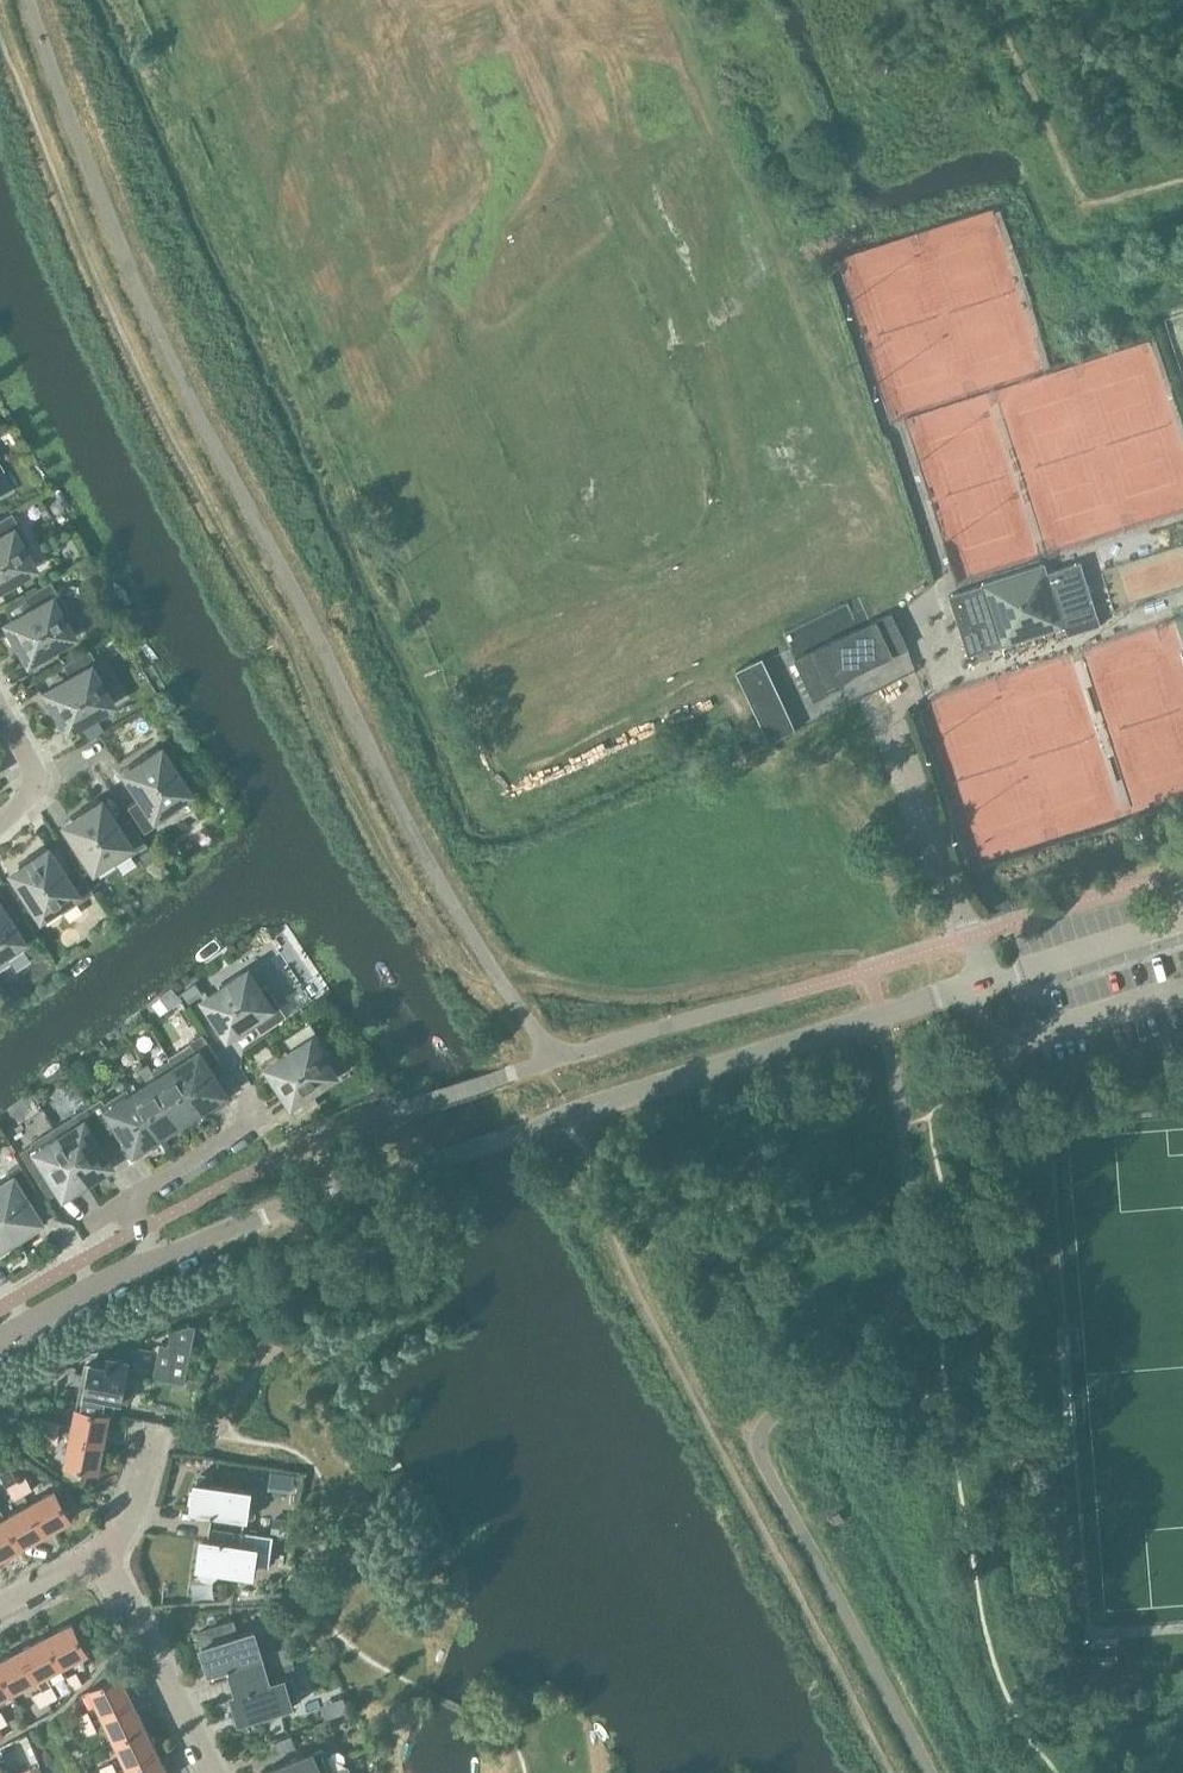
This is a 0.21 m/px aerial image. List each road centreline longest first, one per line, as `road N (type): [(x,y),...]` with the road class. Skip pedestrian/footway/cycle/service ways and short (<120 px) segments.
road 1 (residential): [(0,1358),(109,1294),(420,1163),(1182,919)]
road 2 (residential): [(210,1772),(104,1548)]
road 3 (residential): [(0,838),(41,785),(0,709)]
road 4 (residential): [(0,1609),(104,1548)]

